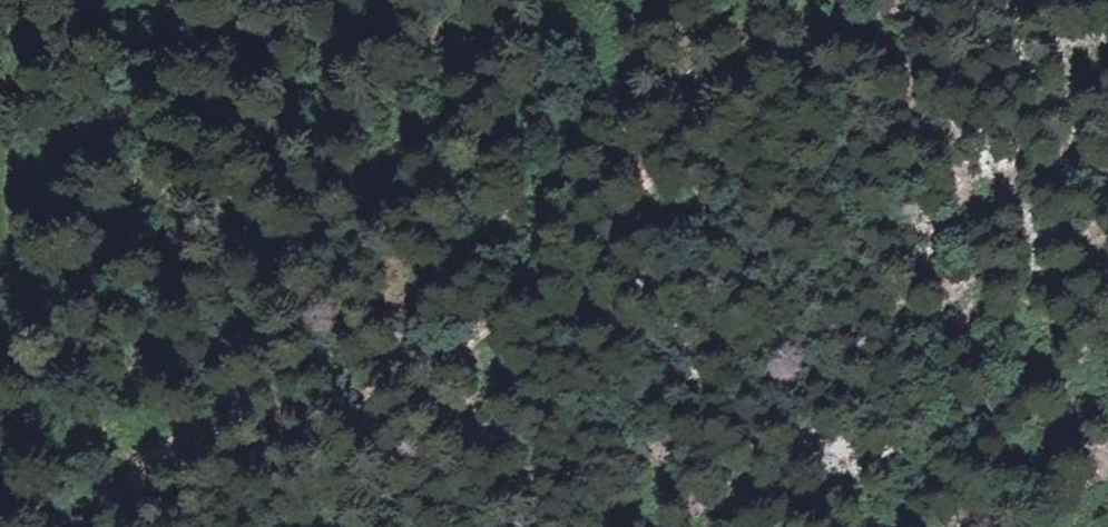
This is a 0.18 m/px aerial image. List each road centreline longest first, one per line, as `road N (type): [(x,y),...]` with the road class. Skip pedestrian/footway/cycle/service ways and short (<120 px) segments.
road 1 (track): [(761,0),(698,110),(568,260),(407,372),(271,434),(193,456),(62,526)]

